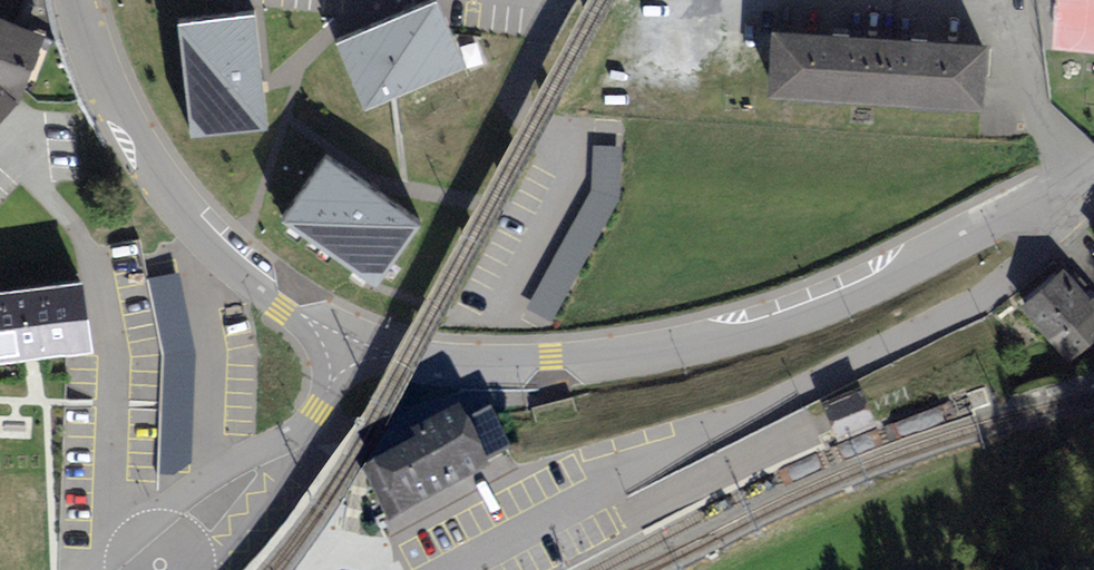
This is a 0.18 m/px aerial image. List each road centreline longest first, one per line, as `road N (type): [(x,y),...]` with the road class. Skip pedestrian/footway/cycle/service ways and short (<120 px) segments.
road 1 (residential): [(454,566),(973,306),(1007,283),(1045,235),(1072,183)]
road 2 (tertiary): [(638,355),(728,339),(808,310),(1072,183)]
road 3 (tertiary): [(355,342),(234,255),(188,209),(97,62),(81,0)]
road 4 (residential): [(147,569),(160,566),(196,485),(287,441),(322,409),(355,342)]
road 5 (tertiary): [(638,355),(454,360),(355,342)]

